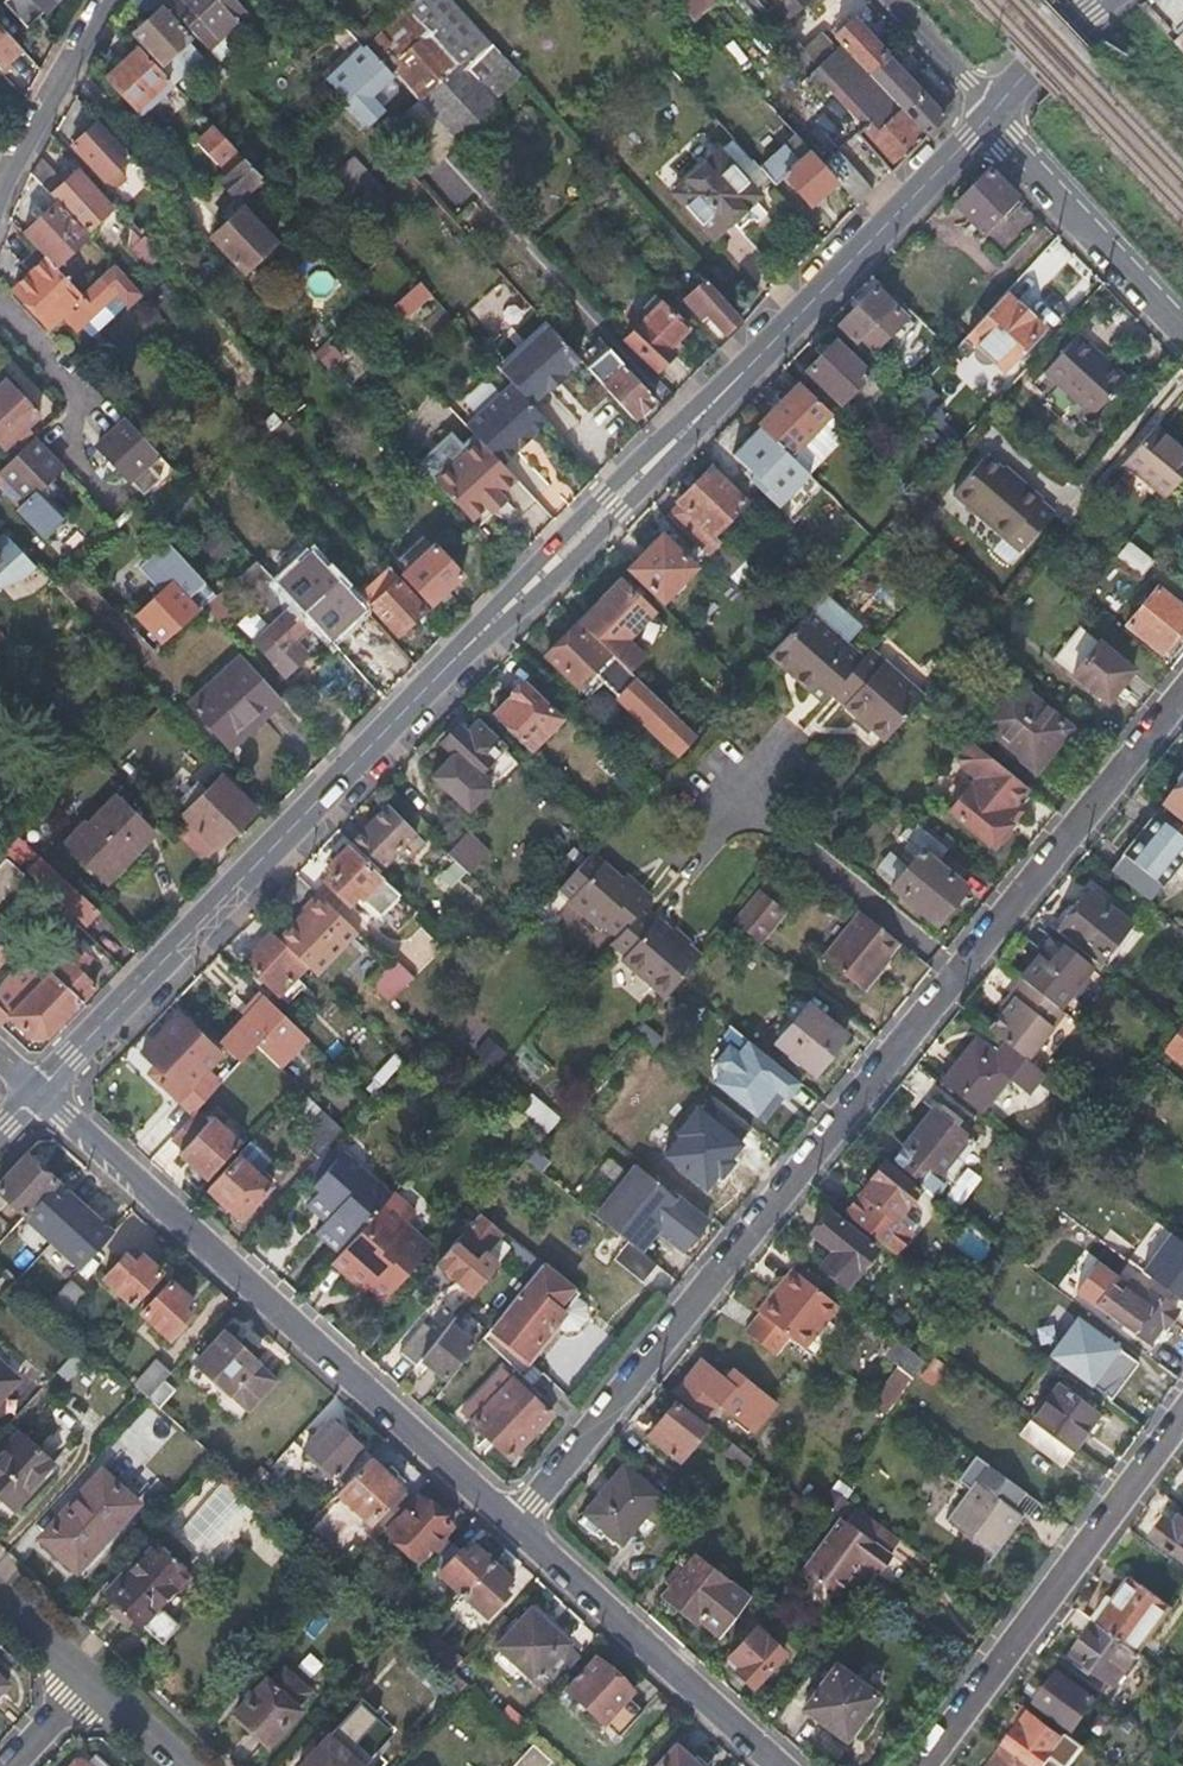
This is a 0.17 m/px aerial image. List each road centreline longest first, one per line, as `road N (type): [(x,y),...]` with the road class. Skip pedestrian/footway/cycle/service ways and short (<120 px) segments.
road 1 (residential): [(993,117),(38,1094)]
road 2 (residential): [(516,1522),(1182,693)]
road 3 (residential): [(516,1522),(38,1094)]
road 4 (residential): [(925,1765),(1182,1417)]
road 5 (residential): [(782,1765),(516,1522)]
road 6 (residential): [(993,117),(1182,330)]
road 7 (residential): [(105,0),(0,191)]
road 8 (residential): [(1108,0),(993,117)]
road 9 (residential): [(894,0),(993,117)]
road 10 (residential): [(94,1676),(192,1765)]
road 11 (residential): [(0,1589),(94,1676)]
road 12 (residential): [(12,1765),(94,1676)]

